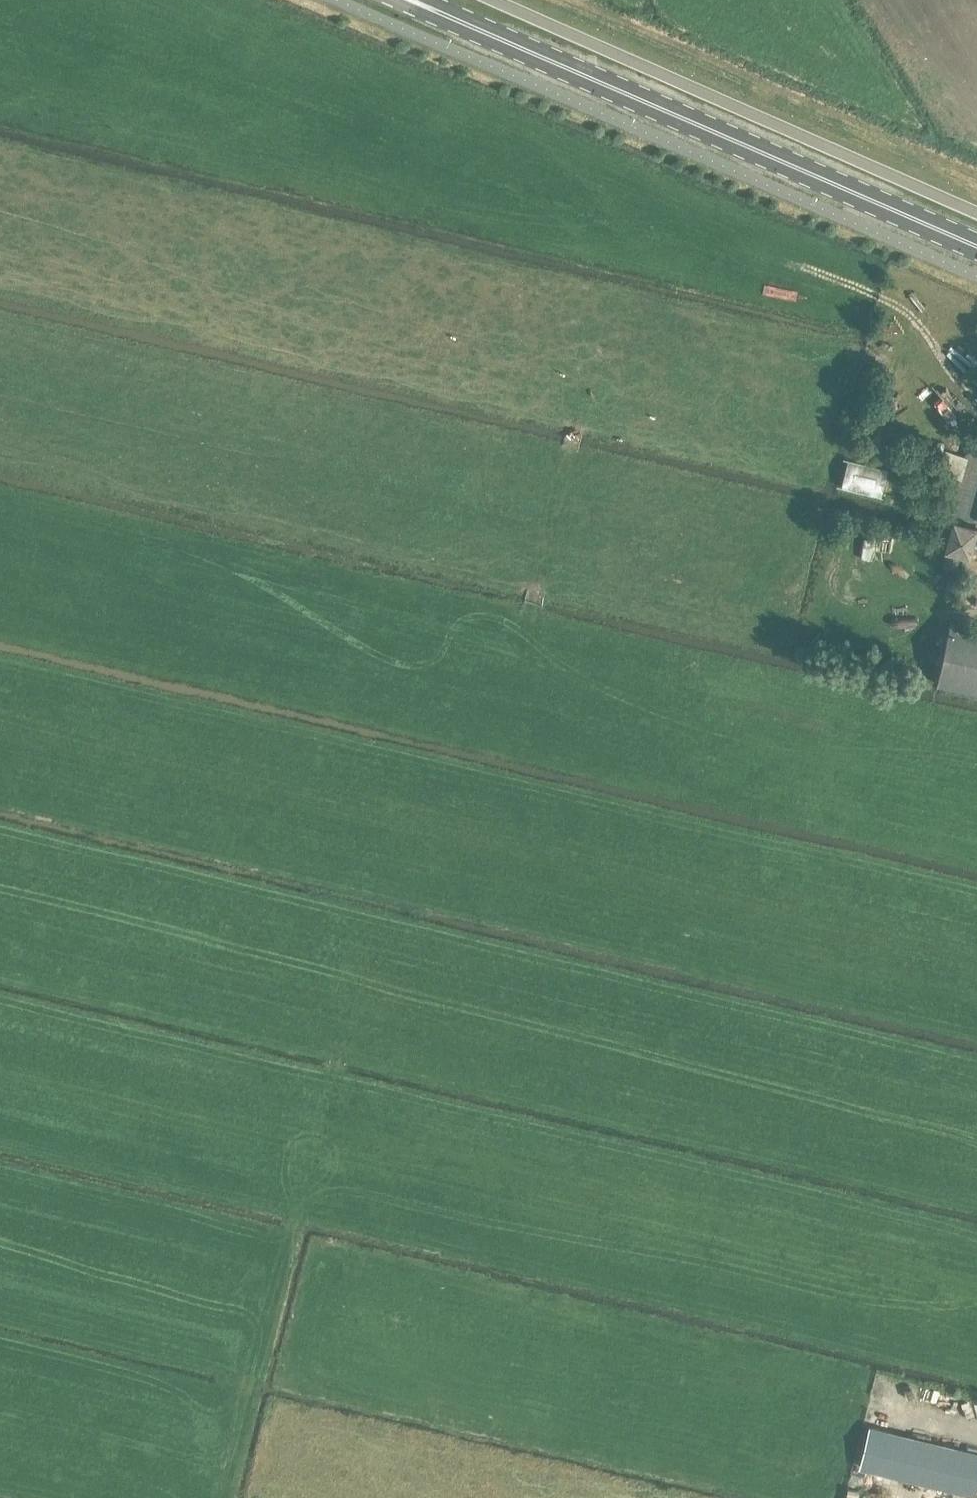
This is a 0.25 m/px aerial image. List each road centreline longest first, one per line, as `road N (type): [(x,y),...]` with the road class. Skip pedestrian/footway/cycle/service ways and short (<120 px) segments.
road 1 (track): [(578,406),(534,594),(528,670),(976,764)]
road 2 (primary): [(976,245),(412,0)]
road 3 (track): [(546,535),(0,396)]
road 4 (track): [(528,670),(0,550)]

